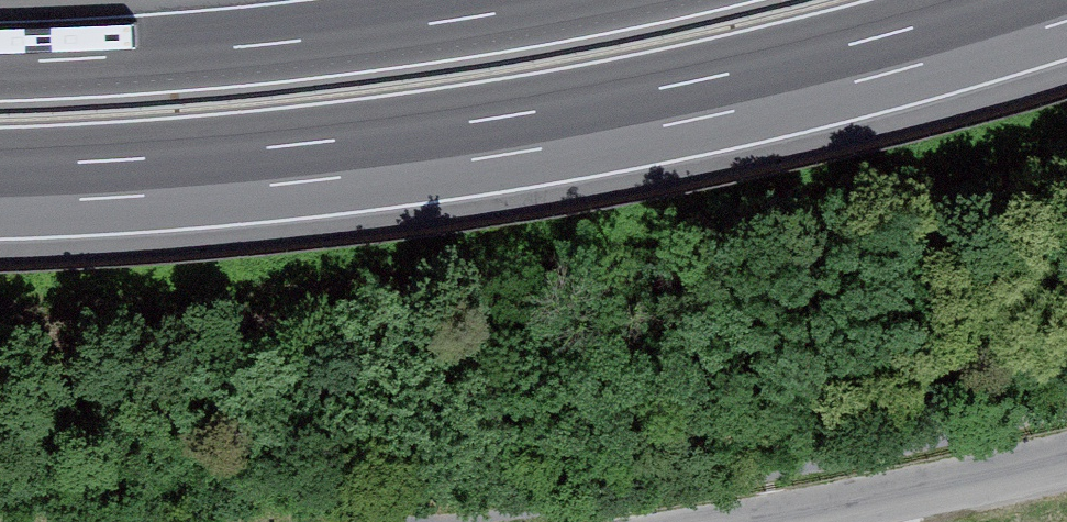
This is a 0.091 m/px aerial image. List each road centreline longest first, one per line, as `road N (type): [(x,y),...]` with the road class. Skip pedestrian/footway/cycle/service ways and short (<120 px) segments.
road 1 (motorway): [(0,182),(278,164),(474,140),(872,57),(1062,0)]
road 2 (motorway): [(566,0),(270,44),(0,61)]
road 3 (residential): [(776,521),(935,500),(1066,458)]

